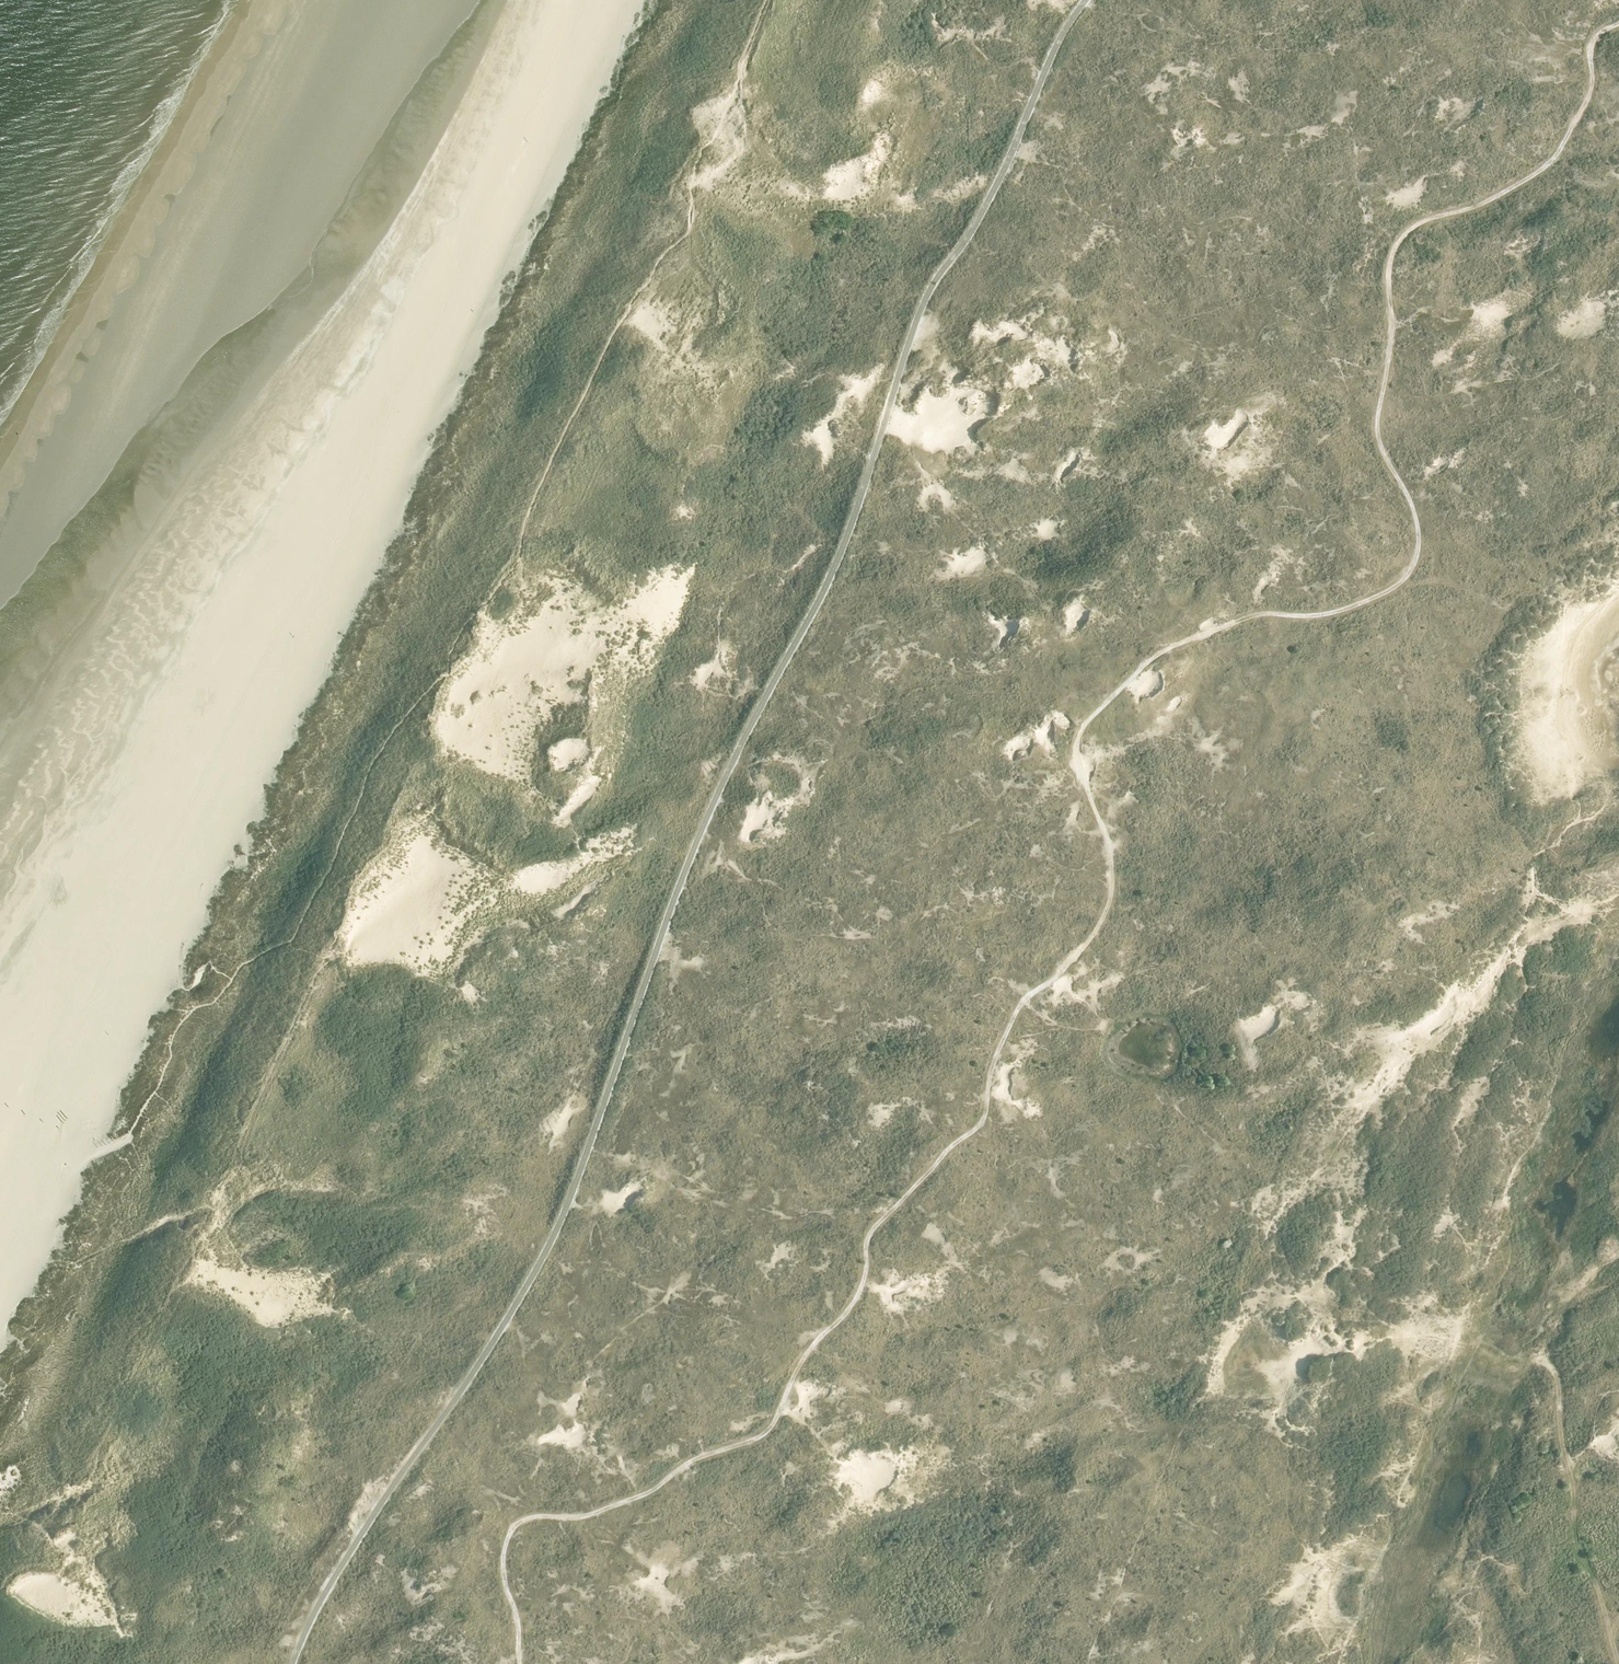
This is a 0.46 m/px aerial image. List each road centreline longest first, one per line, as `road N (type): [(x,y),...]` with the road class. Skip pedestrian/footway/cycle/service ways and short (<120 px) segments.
road 1 (track): [(519,1663),(503,1566),(515,1524),(537,1516),(577,1518),(641,1496),(690,1461),(769,1430),(807,1352),(861,1287),(871,1231),(983,1122),(993,1064),(1018,1009),(1089,942),(1110,901),(1107,839),(1077,756),(1088,721),(1166,650),(1252,617),(1350,607),(1413,567),(1417,520),(1377,428),(1394,249),(1420,223),(1478,206),(1546,165),(1591,90),(1592,42),(1618,24)]
road 2 (track): [(1618,1663),(1576,1529),(1560,1388)]

